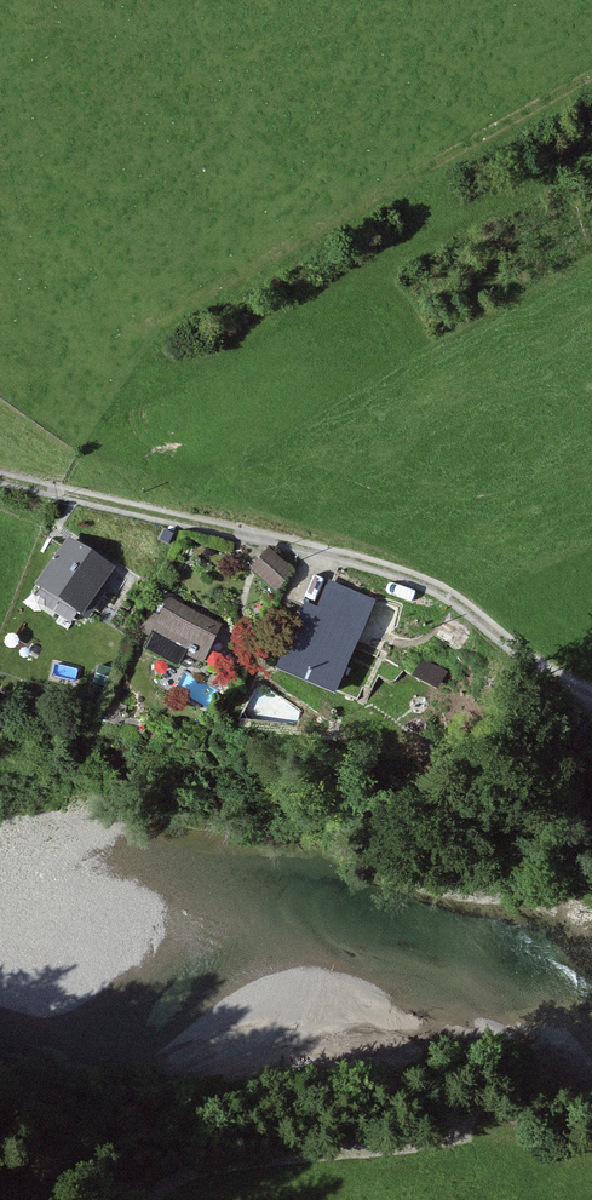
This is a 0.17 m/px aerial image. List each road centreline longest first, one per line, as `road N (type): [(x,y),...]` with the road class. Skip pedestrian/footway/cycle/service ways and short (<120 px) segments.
road 1 (track): [(591,690),(504,641),(446,592),(357,557),(0,477)]
road 2 (track): [(591,77),(155,322)]
road 3 (track): [(176,1199),(187,1177),(209,1168),(412,1149),(462,1136)]

